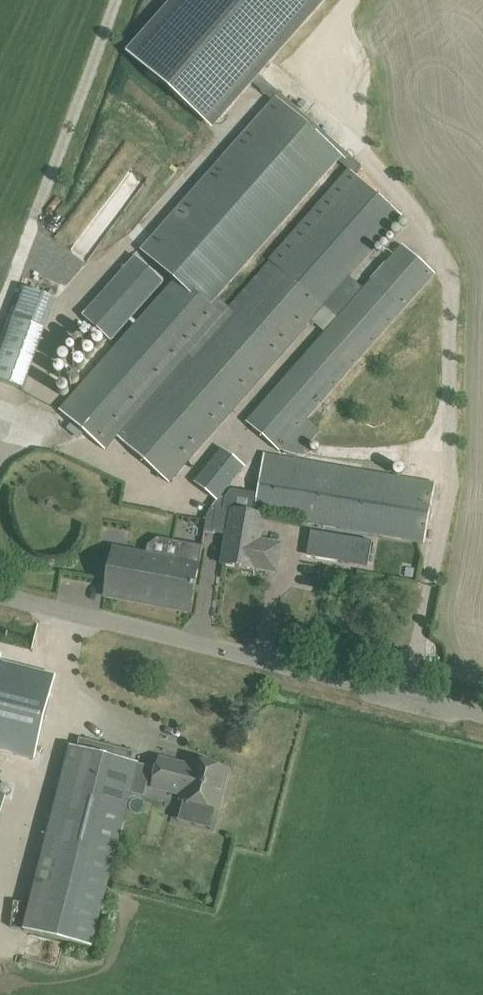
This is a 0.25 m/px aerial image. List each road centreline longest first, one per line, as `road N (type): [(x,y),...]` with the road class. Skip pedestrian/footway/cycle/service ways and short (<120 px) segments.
road 1 (unclassified): [(482,721),(0,595)]
road 2 (track): [(119,0),(0,316)]

